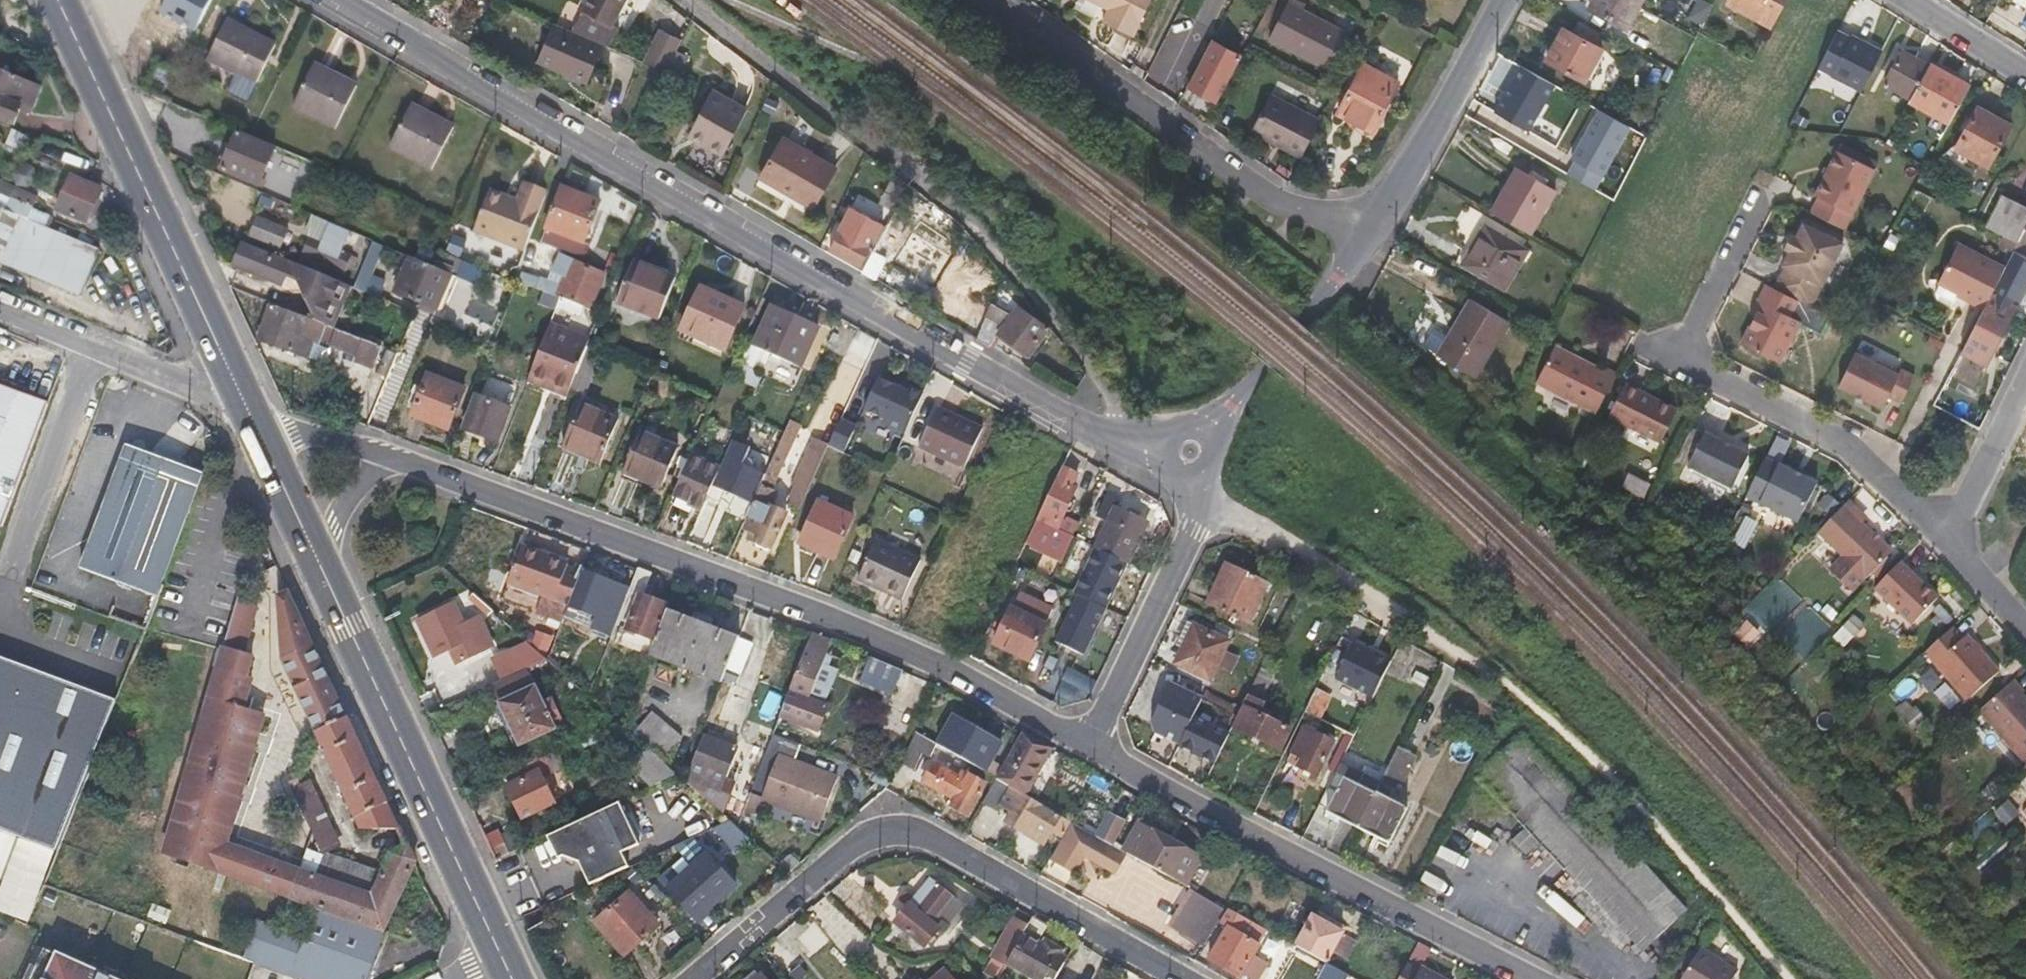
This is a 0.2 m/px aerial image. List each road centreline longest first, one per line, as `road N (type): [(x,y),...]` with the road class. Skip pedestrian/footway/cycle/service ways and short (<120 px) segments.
road 1 (residential): [(336,0),(1122,448)]
road 2 (residential): [(383,456),(917,655),(1090,750)]
road 3 (unclassified): [(691,0),(943,200),(1066,325),(1110,388),(1122,448)]
road 4 (residential): [(1181,978),(937,841),(894,830),(860,841),(697,978)]
road 5 (residential): [(1090,750),(1539,978)]
road 6 (residential): [(1382,218),(1333,225),(1276,203),(986,0)]
road 7 (primary): [(252,417),(58,0)]
road 8 (primary): [(502,957),(320,563)]
road 9 (residential): [(2025,380),(1948,542),(2025,630)]
road 10 (residential): [(1090,750),(1194,535),(1197,481)]
road 11 (residential): [(1211,439),(1382,218)]
road 12 (residential): [(0,307),(215,394),(252,417)]
road 13 (residential): [(1382,218),(1502,0)]
road 14 (primary): [(320,563),(252,417)]
road 15 (residential): [(1906,0),(2025,76)]
road 16 (residential): [(252,417),(383,456)]
road 17 (residential): [(320,563),(334,521),(383,456)]

